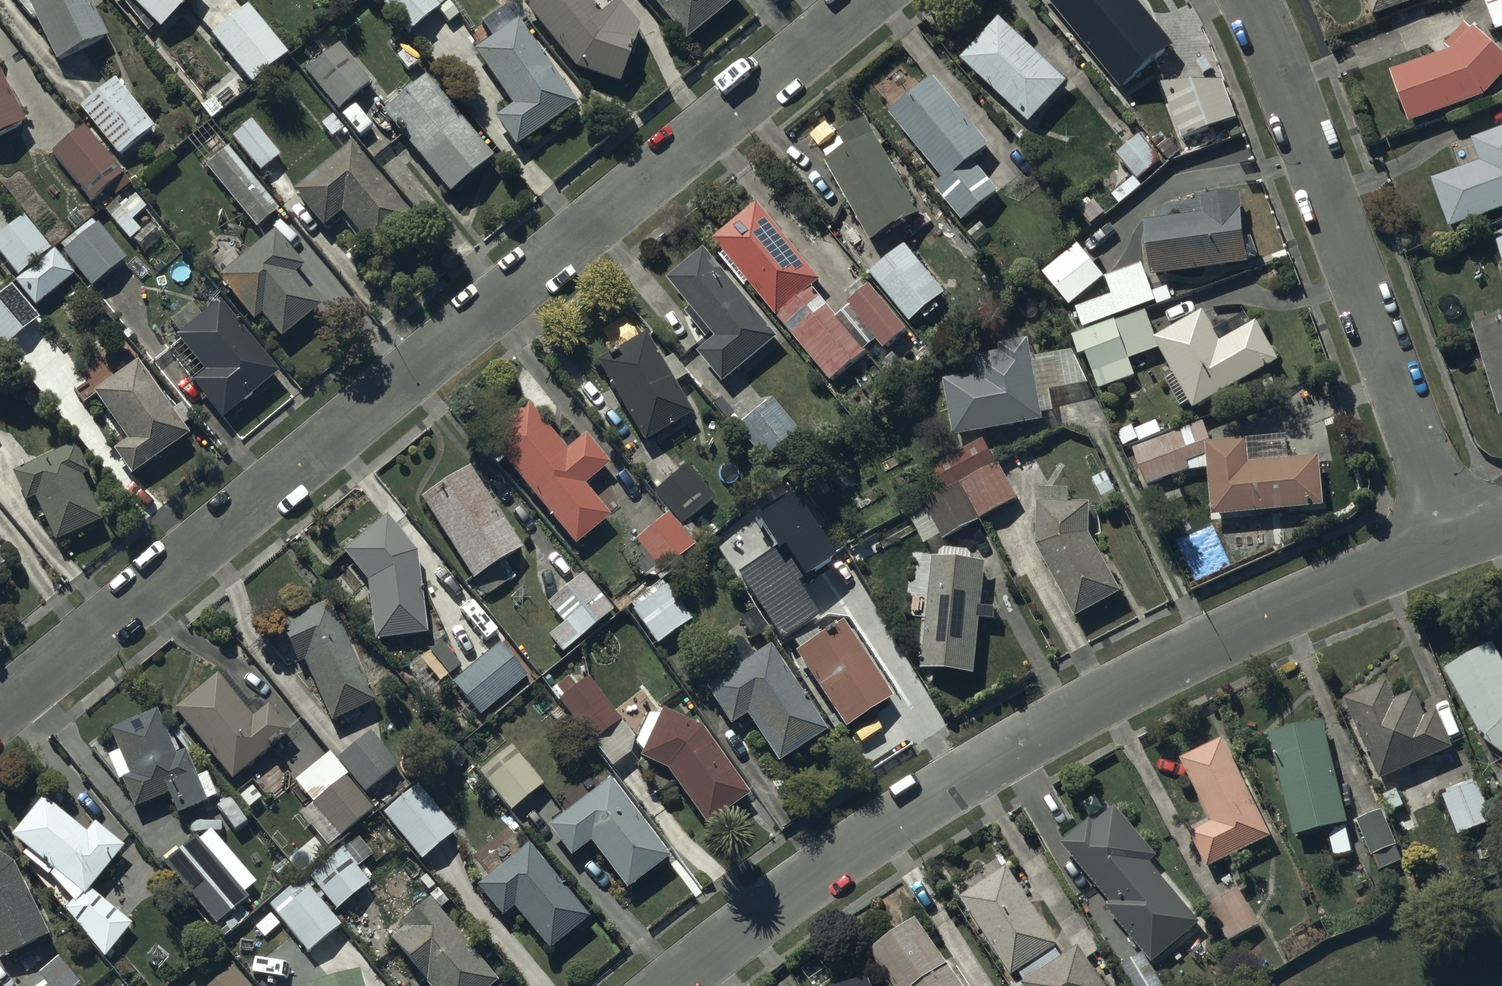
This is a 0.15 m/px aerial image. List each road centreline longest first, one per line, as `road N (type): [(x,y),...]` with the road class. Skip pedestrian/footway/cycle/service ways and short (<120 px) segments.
road 1 (residential): [(0,712),(865,0)]
road 2 (residential): [(683,985),(982,769),(1257,627),(1453,547)]
road 3 (residential): [(1250,0),(1453,547)]

